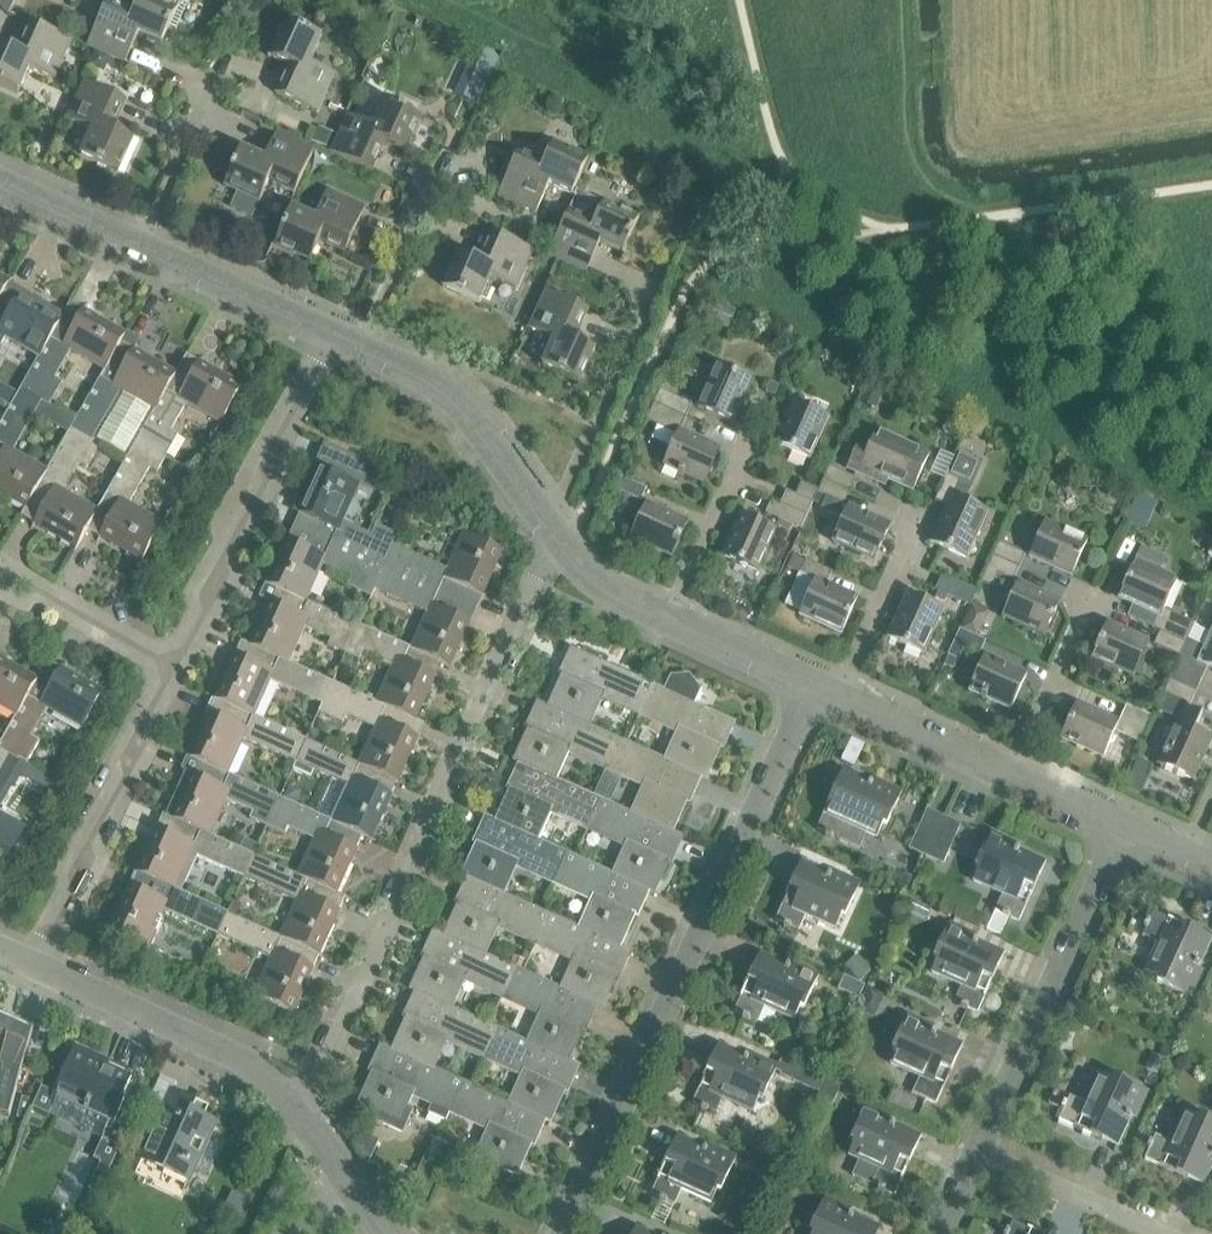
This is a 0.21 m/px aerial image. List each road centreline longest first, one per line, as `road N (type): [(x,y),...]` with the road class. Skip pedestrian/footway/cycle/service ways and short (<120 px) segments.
road 1 (residential): [(310,1105),(552,523)]
road 2 (residential): [(564,1233),(814,684)]
road 3 (residential): [(170,669),(324,328)]
road 4 (residential): [(986,1148),(1121,831)]
road 5 (residential): [(37,962),(170,669)]
road 6 (residential): [(310,1105),(246,1048),(37,962)]
road 7 (residential): [(552,523),(660,266)]
road 8 (residential): [(552,523),(442,390),(366,348)]
road 9 (residential): [(759,418),(674,621)]
road 10 (track): [(974,58),(758,77)]
road 11 (residential): [(1180,1233),(986,1148)]
road 12 (residential): [(1003,769),(1096,582)]
road 13 (residential): [(145,242),(223,52)]
road 14 (residential): [(366,348),(435,156)]
road 15 (residential): [(324,328),(145,242)]
road 16 (residential): [(919,512),(840,693)]
road 17 (residential): [(0,580),(170,669)]
road 18 (residential): [(1003,769),(840,693)]
road 19 (residential): [(674,621),(578,560),(552,523)]
road 20 (residential): [(145,242),(0,181)]
road 21 (residential): [(814,684),(674,621)]
road 22 (residential): [(383,1233),(310,1105)]
road 23 (residential): [(1121,831),(1094,807),(1003,769)]

